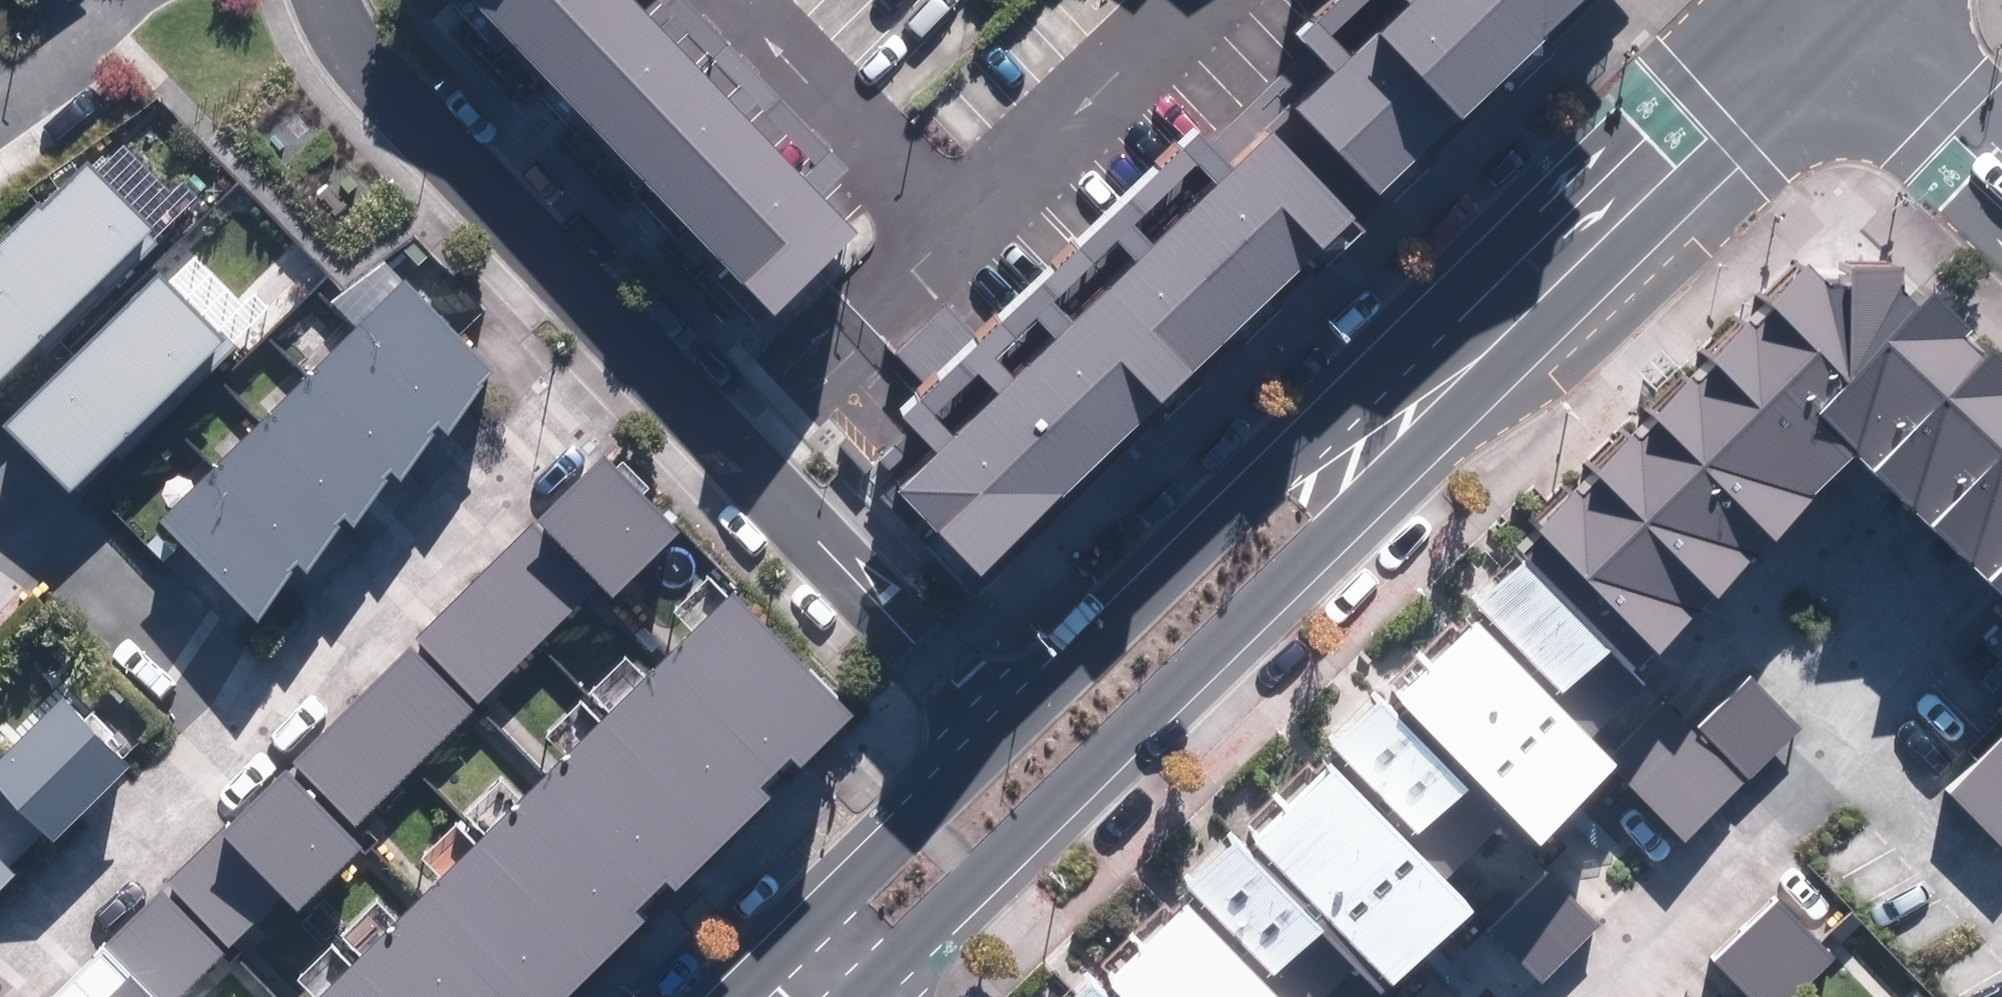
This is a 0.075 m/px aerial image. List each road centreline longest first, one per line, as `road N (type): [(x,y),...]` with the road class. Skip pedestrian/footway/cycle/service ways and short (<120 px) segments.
road 1 (tertiary): [(1881,15),(1335,538),(870,996)]
road 2 (tertiary): [(1003,734),(1754,0)]
road 3 (residential): [(646,359),(252,733)]
road 4 (residential): [(646,359),(1003,734)]
road 5 (residential): [(326,0),(359,61),(646,359)]
road 6 (residential): [(1592,996),(1832,743)]
road 7 (residential): [(252,733),(0,966)]
road 8 (residential): [(0,518),(252,733)]
road 9 (tertiary): [(799,937),(1003,734)]
road 10 (residential): [(1832,743),(2001,923)]
road 11 (residential): [(1832,743),(1838,547)]
road 12 (tertiary): [(1881,15),(2001,151)]
road 13 (residential): [(0,104),(124,0)]

